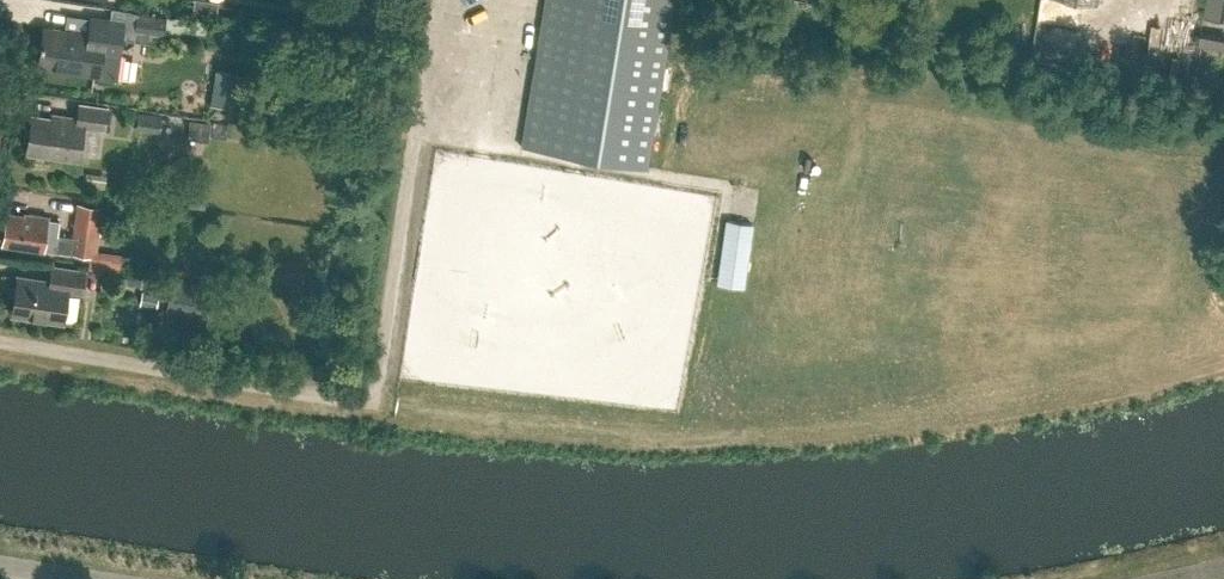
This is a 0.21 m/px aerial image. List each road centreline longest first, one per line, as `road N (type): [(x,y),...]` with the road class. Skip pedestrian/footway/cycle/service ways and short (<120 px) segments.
road 1 (residential): [(0,342),(327,399),(366,396)]

